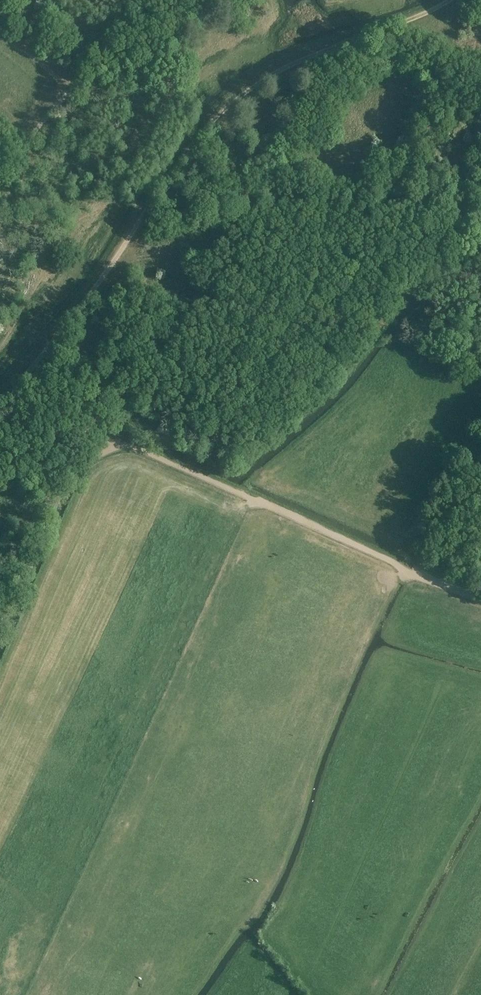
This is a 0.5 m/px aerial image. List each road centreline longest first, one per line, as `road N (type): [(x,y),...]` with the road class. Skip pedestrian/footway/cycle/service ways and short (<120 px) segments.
road 1 (track): [(74,448),(91,456),(133,449),(159,458),(480,600)]

